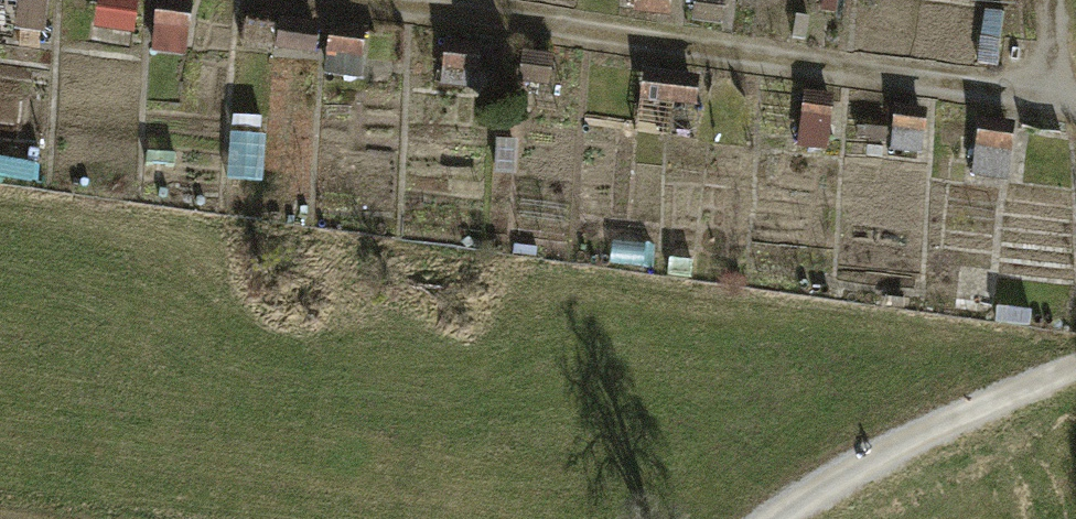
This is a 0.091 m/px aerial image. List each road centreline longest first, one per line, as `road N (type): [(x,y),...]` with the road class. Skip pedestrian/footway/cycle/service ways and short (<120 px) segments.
road 1 (residential): [(1075,373),(834,475)]

